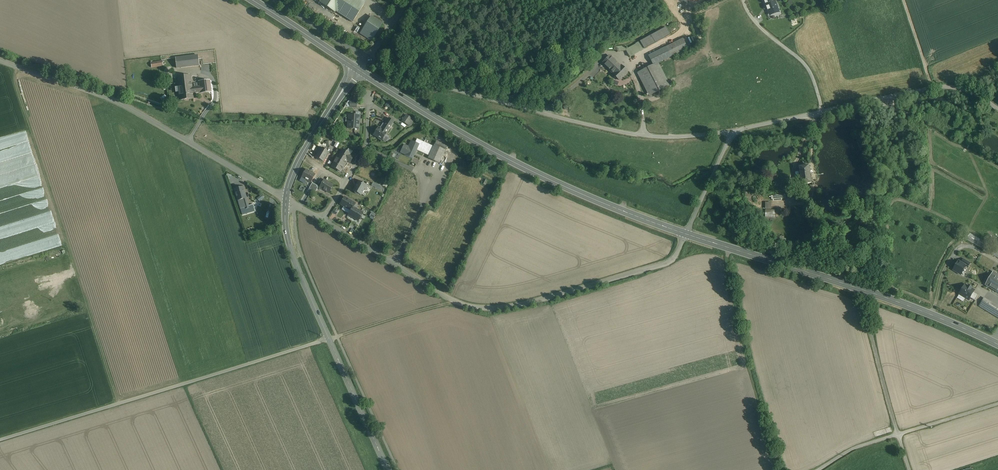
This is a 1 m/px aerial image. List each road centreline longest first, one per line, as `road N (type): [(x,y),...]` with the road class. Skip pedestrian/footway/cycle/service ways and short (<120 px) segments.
road 1 (unclassified): [(733,131),(625,133),(400,76),(368,56)]
road 2 (secondary): [(687,235),(505,158),(357,69)]
road 3 (unclassified): [(329,338),(0,440)]
road 4 (secondary): [(997,345),(901,303),(687,235)]
road 5 (residential): [(395,263),(454,302),(504,308),(666,264),(687,235)]
road 6 (residential): [(0,60),(133,110),(286,199)]
road 7 (unclassified): [(997,108),(944,86),(733,131)]
road 8 (secondary): [(357,69),(303,153),(286,199)]
road 9 (secondary): [(286,199),(290,250),(329,338)]
road 10 (secondary): [(329,338),(388,469)]
road 11 (residential): [(322,220),(365,149),(369,99)]
road 12 (secondary): [(357,69),(253,0)]
road 13 (track): [(454,302),(337,336)]

